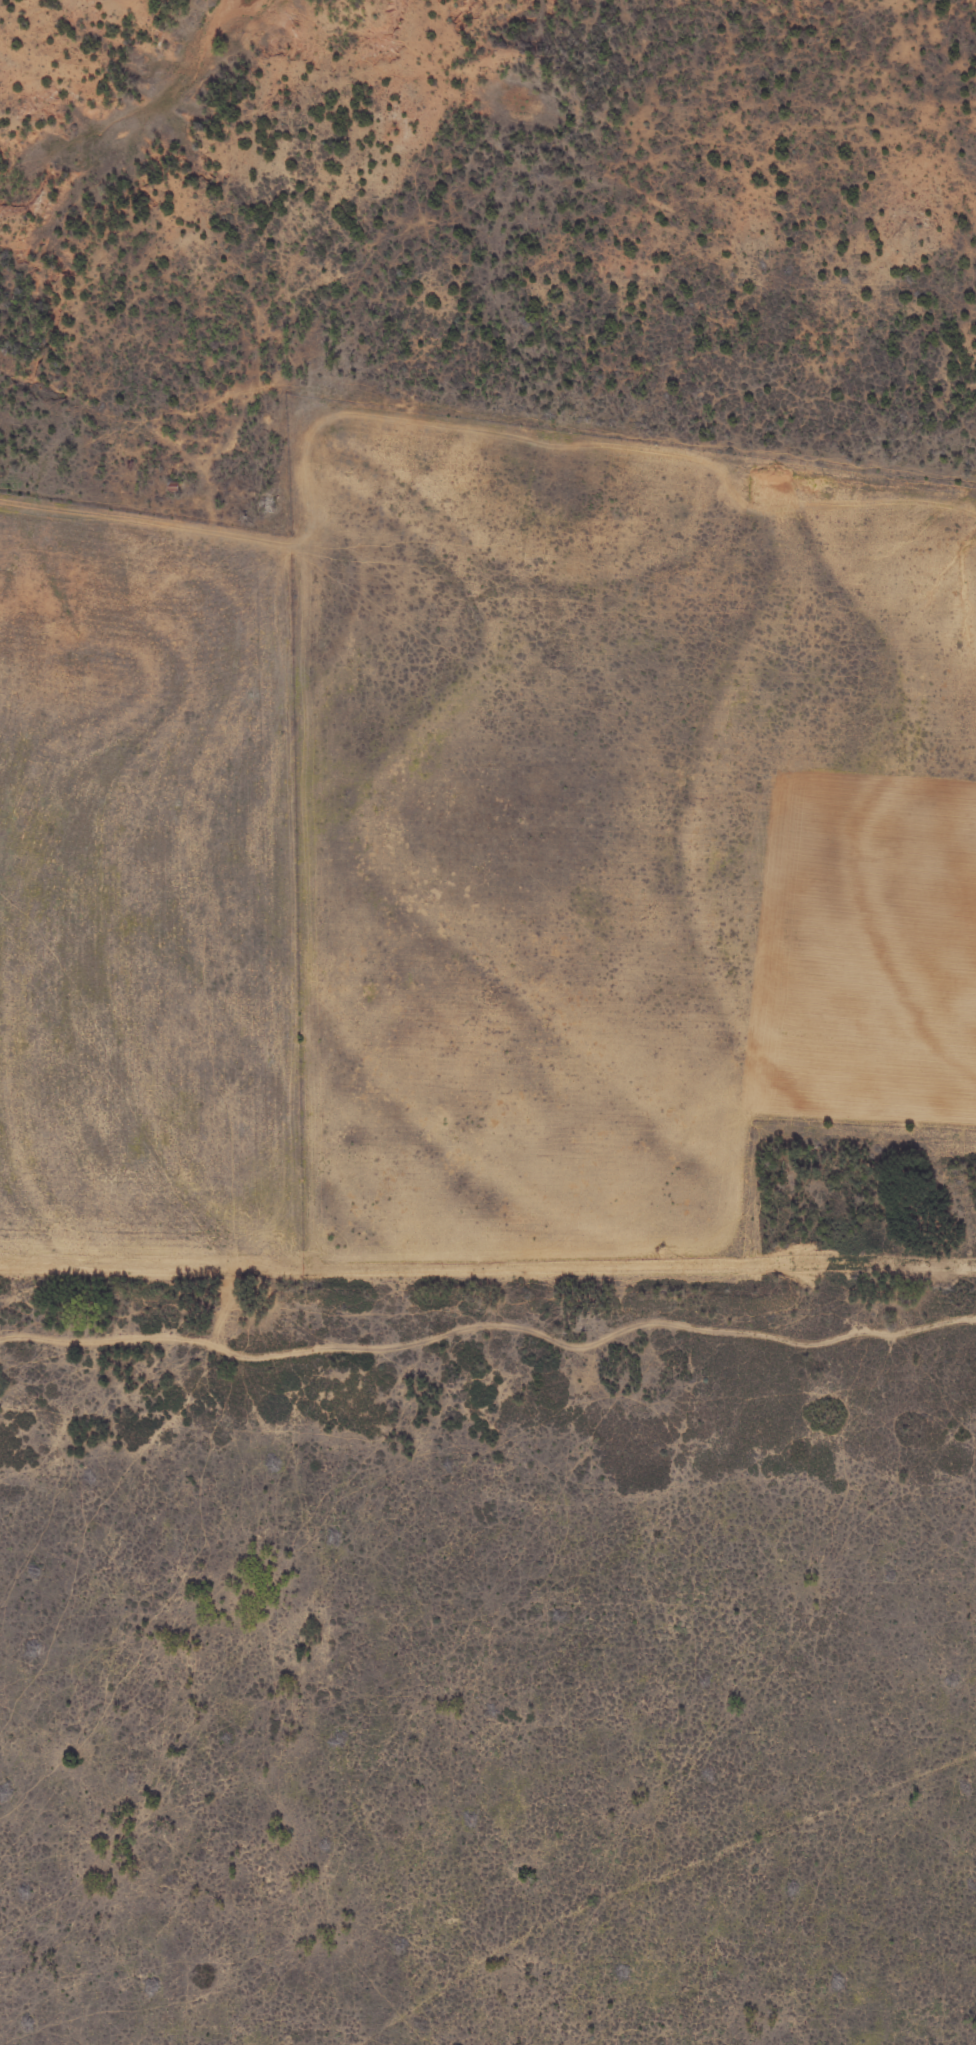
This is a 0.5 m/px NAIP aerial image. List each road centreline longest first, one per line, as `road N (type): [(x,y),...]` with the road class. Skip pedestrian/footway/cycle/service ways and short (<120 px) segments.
road 1 (residential): [(975,1312),(258,1346),(0,1316)]

